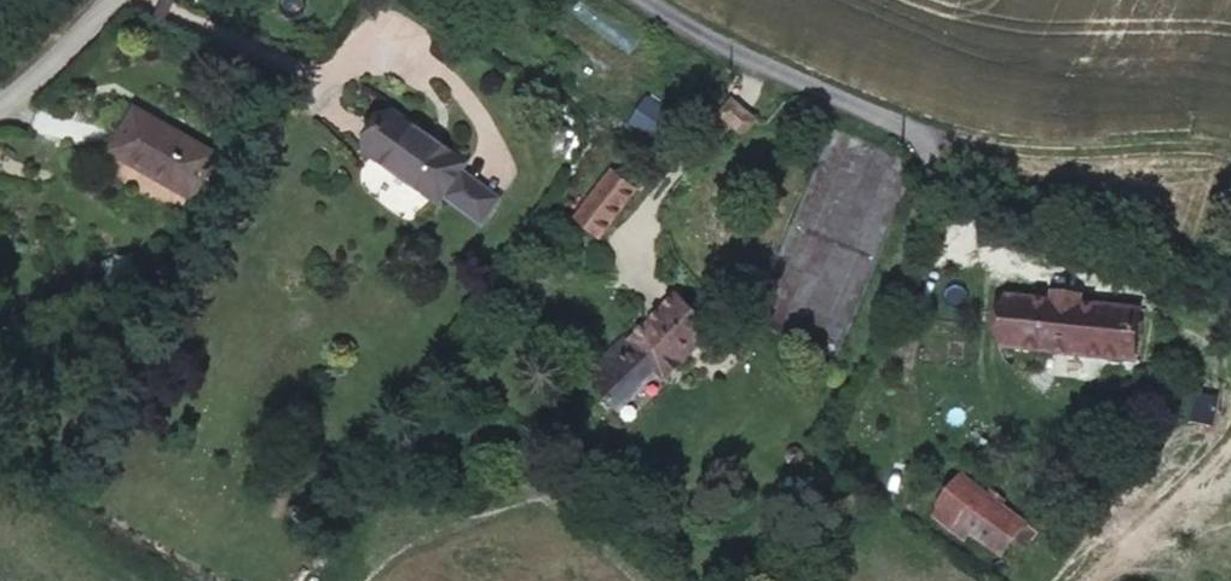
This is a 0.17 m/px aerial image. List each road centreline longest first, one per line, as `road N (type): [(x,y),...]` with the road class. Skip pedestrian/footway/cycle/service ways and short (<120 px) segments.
road 1 (unclassified): [(651,0),(933,139)]
road 2 (unclassified): [(0,100),(112,0)]

